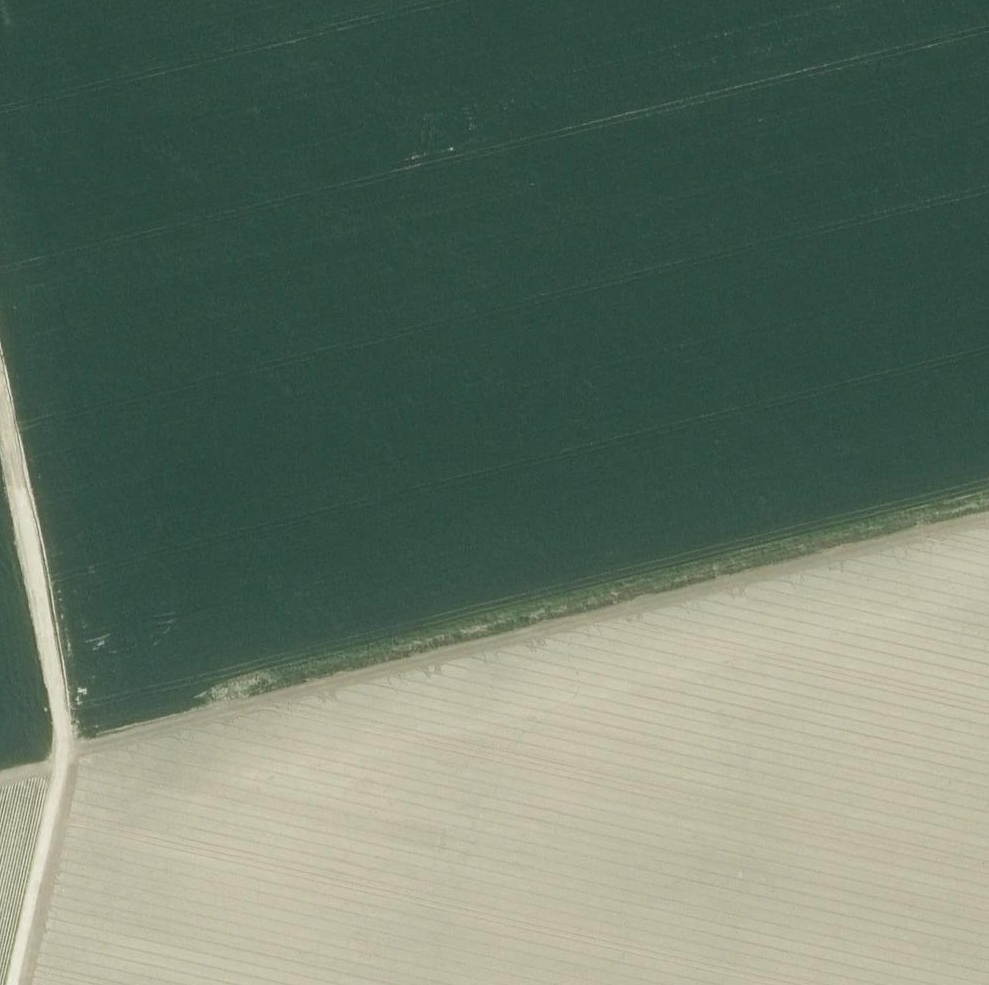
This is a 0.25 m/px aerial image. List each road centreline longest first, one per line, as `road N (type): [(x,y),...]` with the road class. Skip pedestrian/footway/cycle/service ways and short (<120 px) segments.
road 1 (track): [(10,984),(55,746),(49,670),(0,414)]

